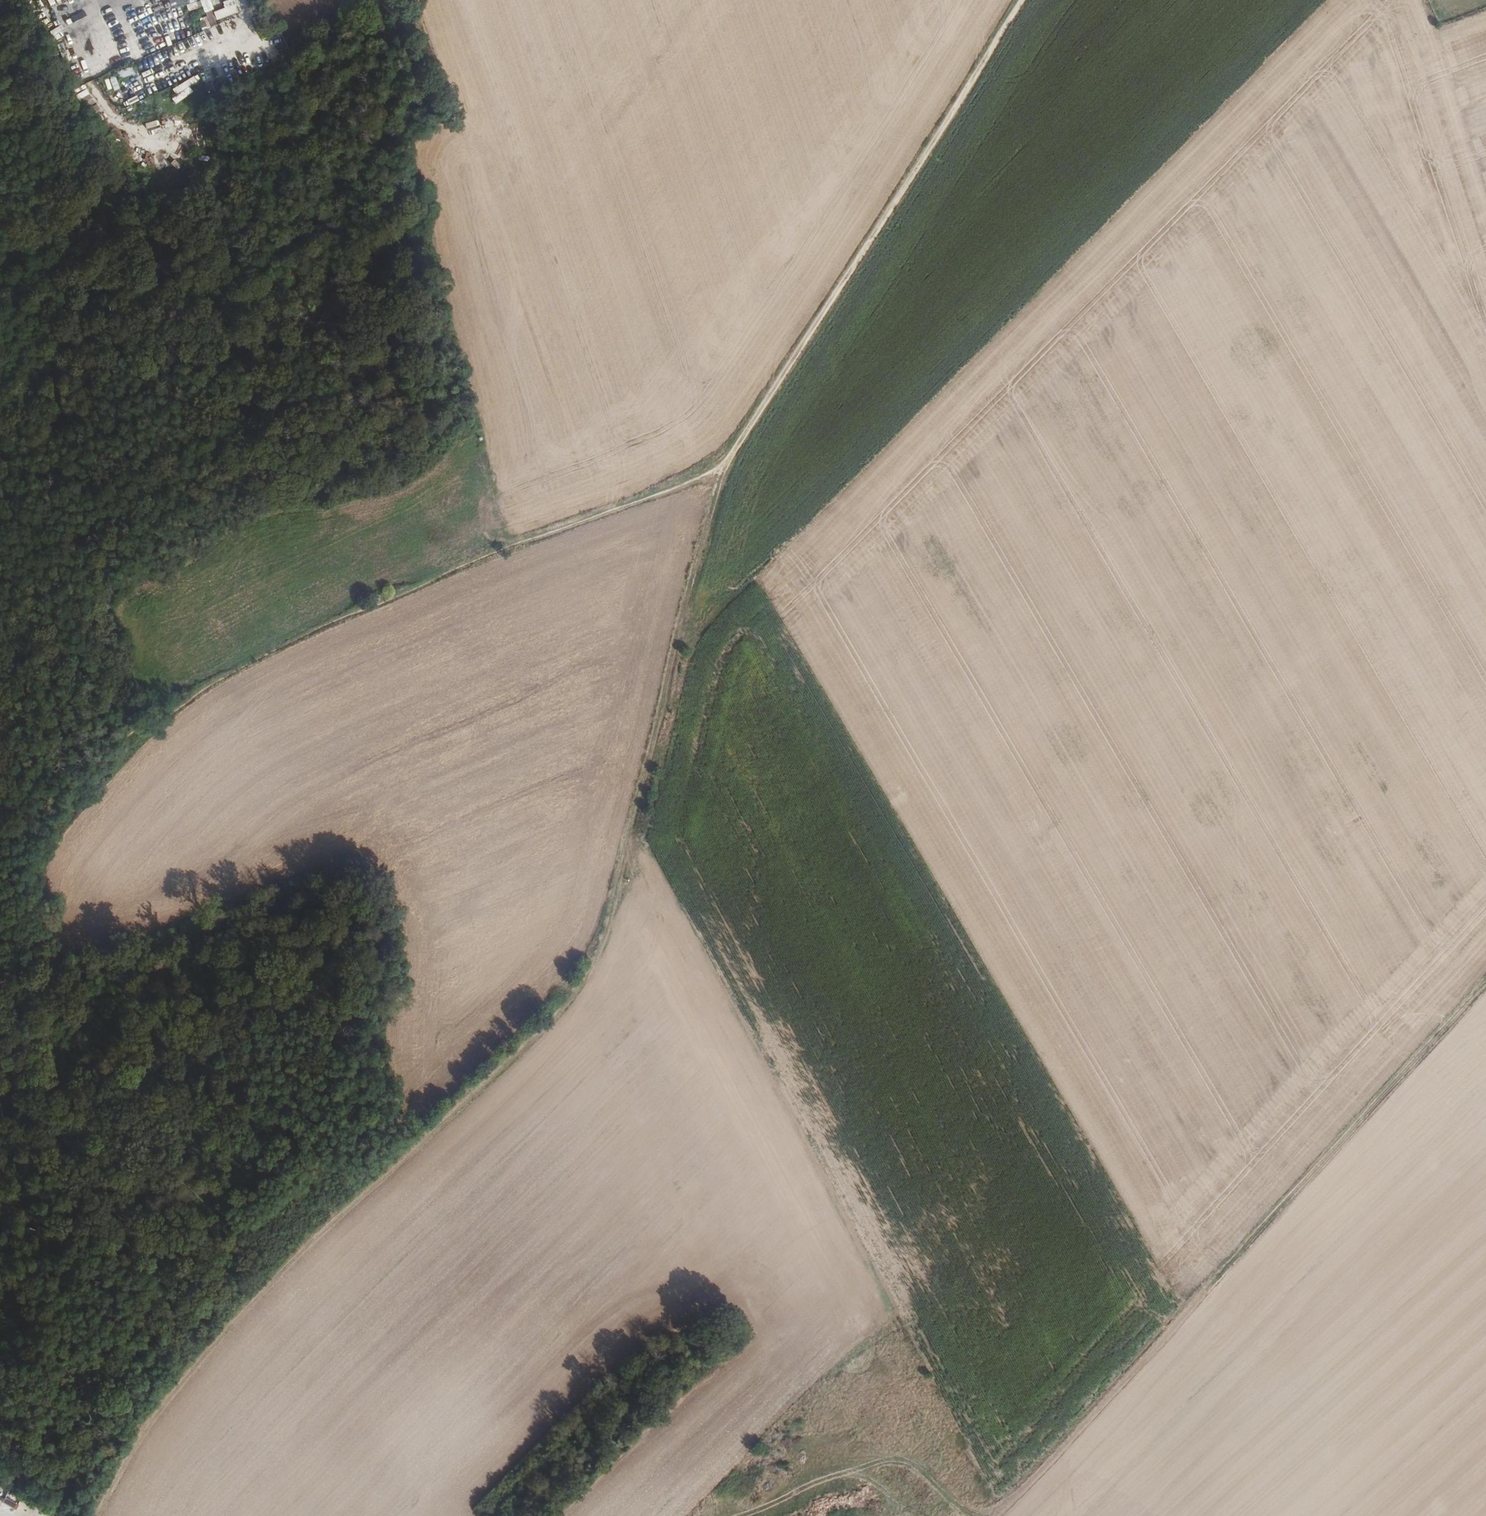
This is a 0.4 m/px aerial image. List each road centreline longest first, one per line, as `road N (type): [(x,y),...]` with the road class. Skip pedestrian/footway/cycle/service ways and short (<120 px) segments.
road 1 (track): [(93,1515),(132,1438),(272,1278),(551,1015),(597,952),(690,592),(709,476)]
road 2 (track): [(0,825),(29,791),(251,660),(709,476)]
road 3 (track): [(1485,1000),(1000,1515)]
road 4 (track): [(709,476),(795,369),(1022,0)]

